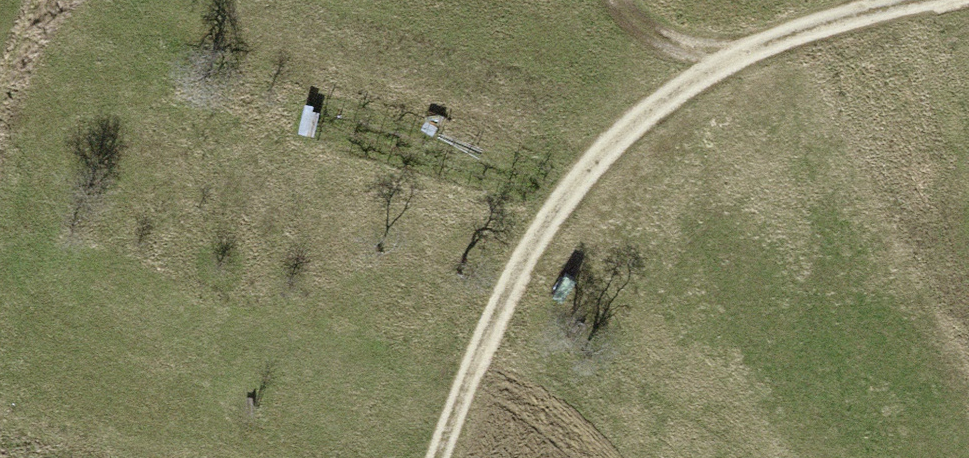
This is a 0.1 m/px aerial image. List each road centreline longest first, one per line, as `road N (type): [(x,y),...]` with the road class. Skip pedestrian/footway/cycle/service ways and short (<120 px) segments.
road 1 (track): [(440,457),(526,255),(584,174),(652,102),(743,56),(909,0)]
road 2 (track): [(743,56),(638,13),(634,0)]

